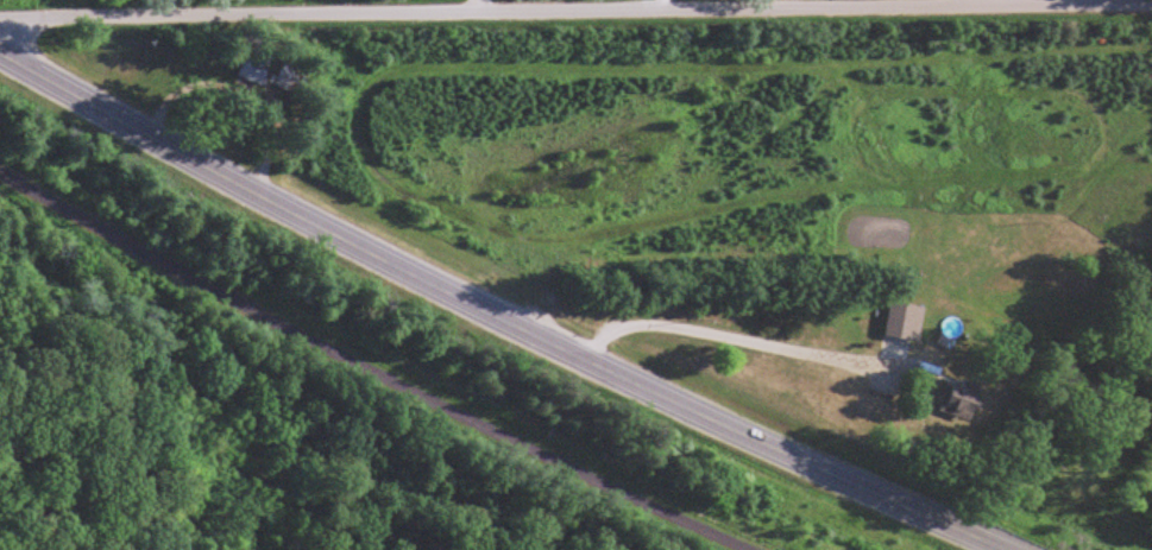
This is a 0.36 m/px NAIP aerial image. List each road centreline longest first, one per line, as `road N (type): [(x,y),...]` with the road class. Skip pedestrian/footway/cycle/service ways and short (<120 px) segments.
road 1 (residential): [(0,22),(1151,6)]
road 2 (tertiary): [(1007,549),(440,292),(0,52)]

